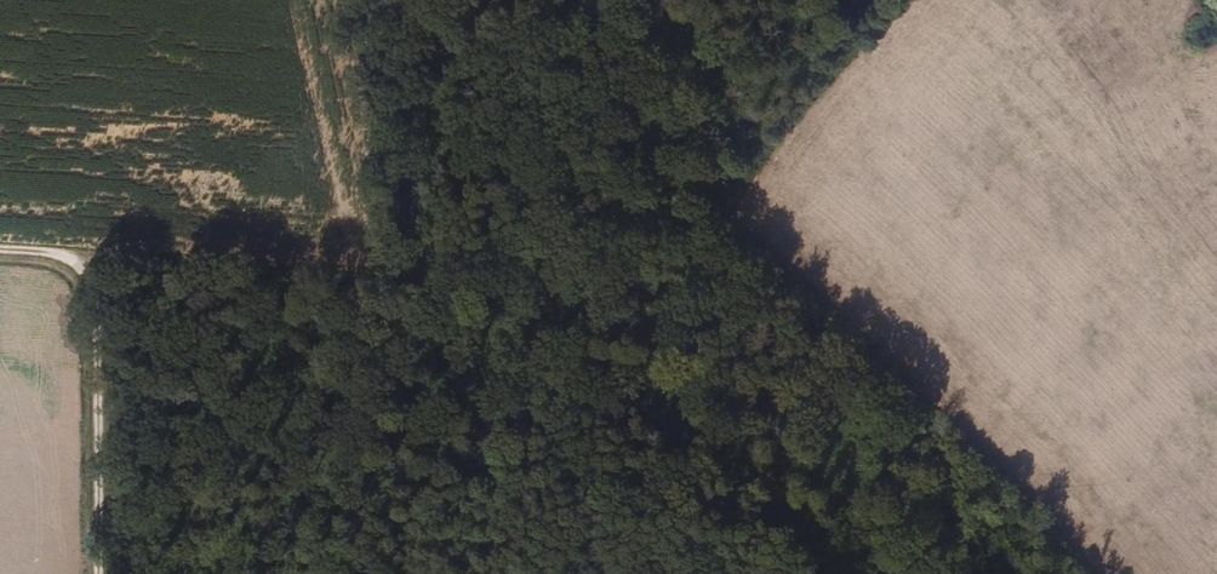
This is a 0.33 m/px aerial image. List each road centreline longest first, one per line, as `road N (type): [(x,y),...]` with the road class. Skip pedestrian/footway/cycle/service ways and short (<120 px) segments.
road 1 (track): [(112,573),(92,254),(0,250)]

